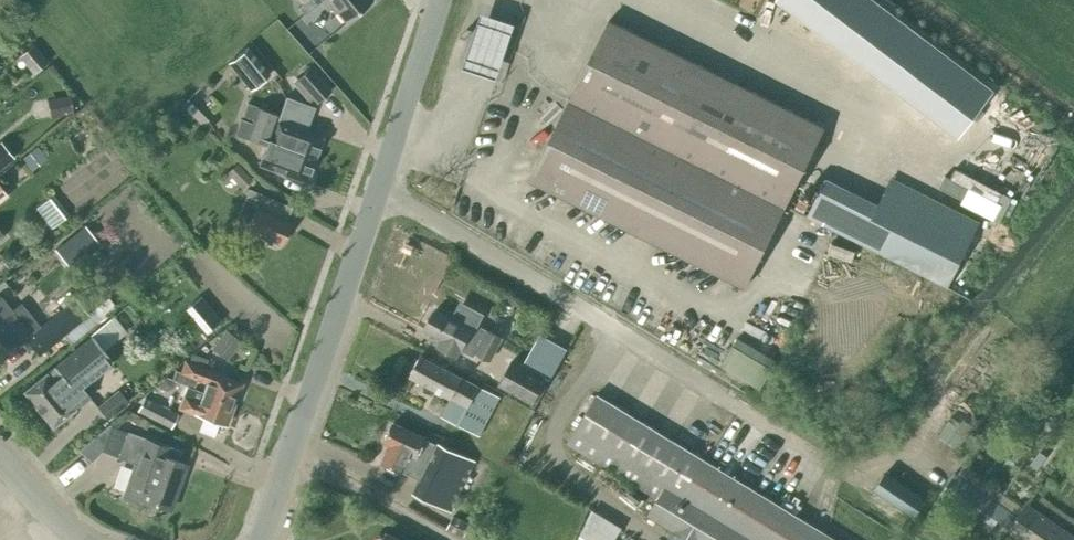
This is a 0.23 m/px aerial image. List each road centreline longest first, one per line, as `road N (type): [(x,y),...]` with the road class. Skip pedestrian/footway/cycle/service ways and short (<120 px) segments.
road 1 (unclassified): [(832,466),(380,190)]
road 2 (tertiary): [(256,539),(380,190)]
road 3 (tertiary): [(380,190),(439,0)]

